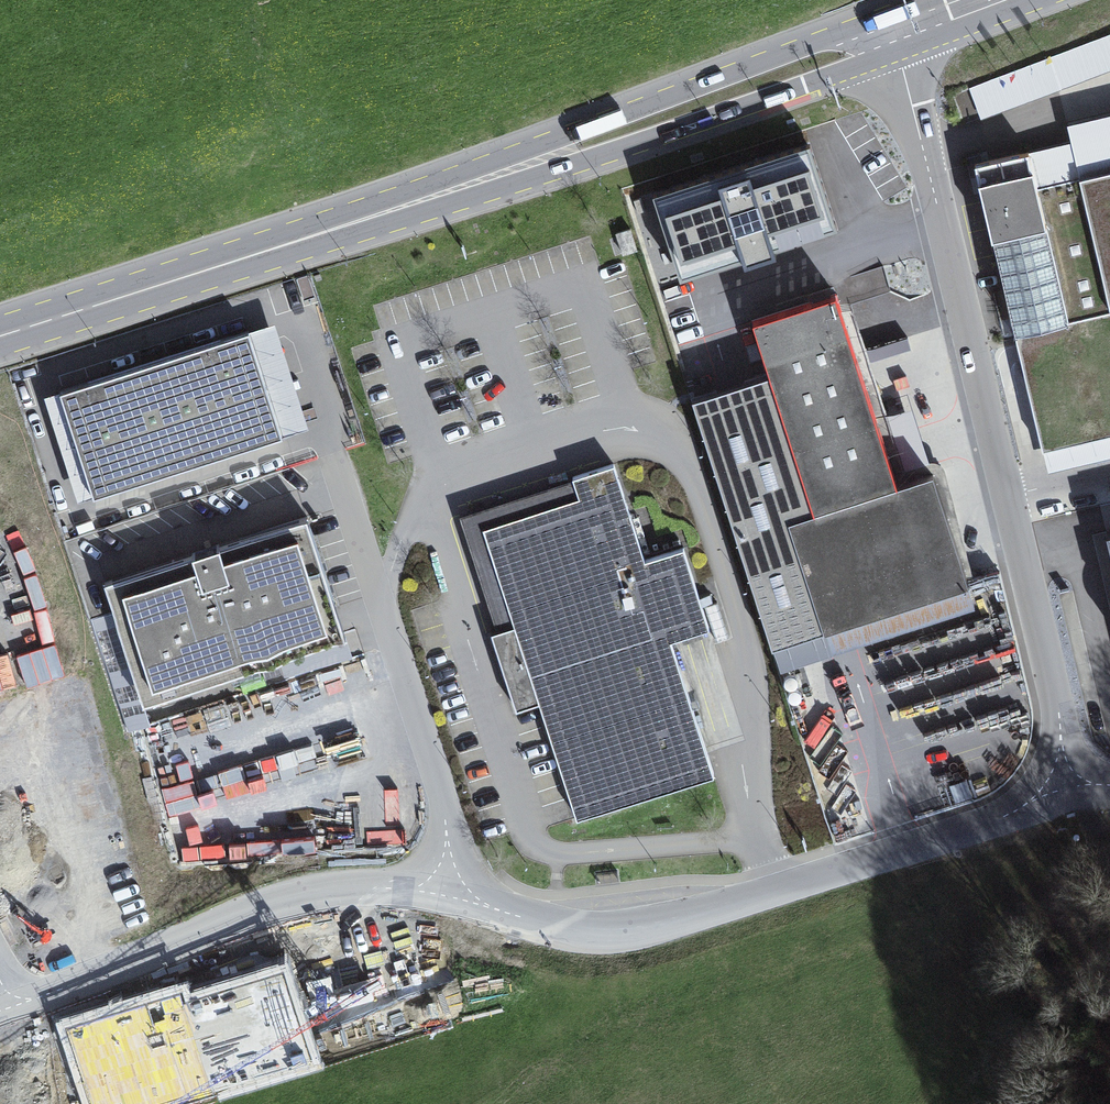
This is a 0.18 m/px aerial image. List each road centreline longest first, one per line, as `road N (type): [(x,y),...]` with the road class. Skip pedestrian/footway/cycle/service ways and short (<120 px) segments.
road 1 (residential): [(0,1011),(284,901),(356,889),(445,895),(601,933),(683,921),(988,824),(1032,803),(1064,775)]
road 2 (residential): [(1064,775),(1060,718),(894,36)]
road 3 (primary): [(371,215),(461,204),(841,74),(894,36)]
road 4 (primary): [(894,36),(829,36),(465,168),(371,215)]
road 5 (primary): [(371,215),(0,336)]

